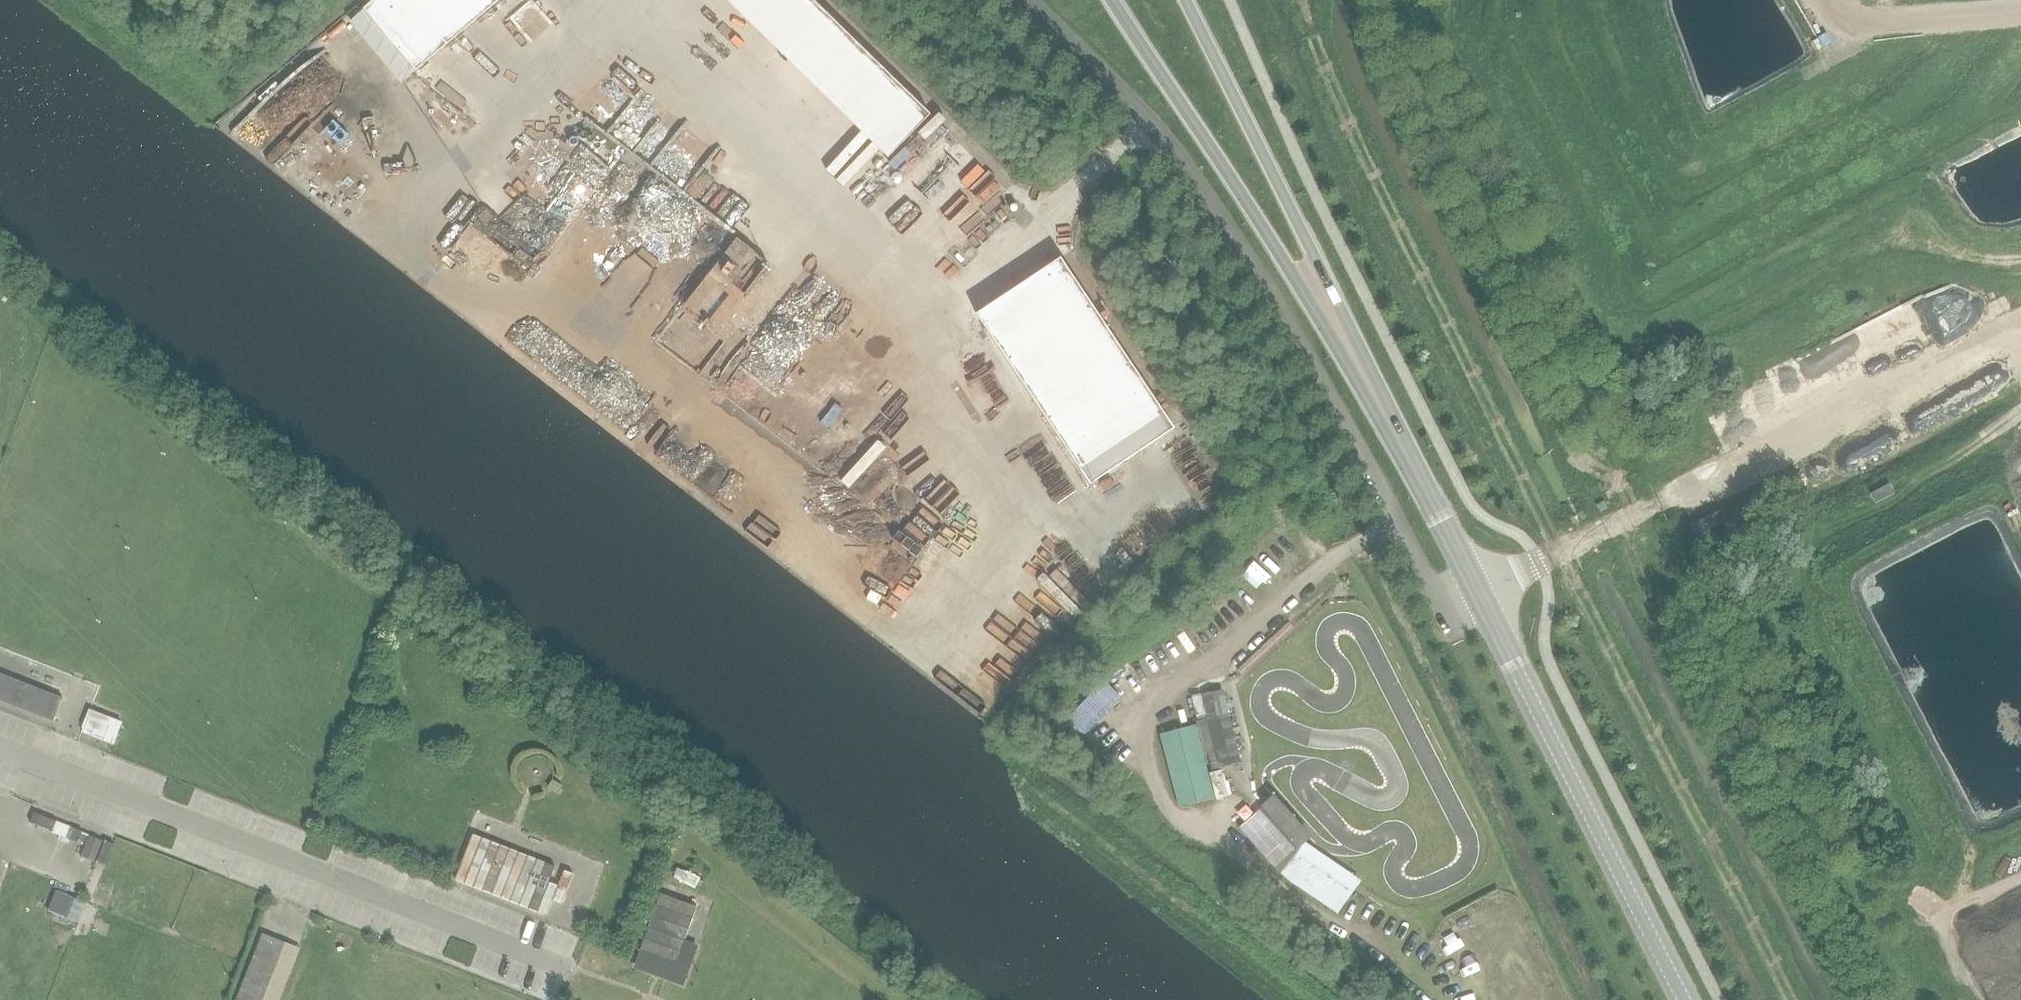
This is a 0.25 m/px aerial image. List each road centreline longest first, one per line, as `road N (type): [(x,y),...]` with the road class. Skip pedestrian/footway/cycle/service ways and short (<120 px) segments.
road 1 (unclassified): [(1481,598),(1445,619),(1397,518),(1206,195),(1144,116),(1023,0)]
road 2 (unclassified): [(0,747),(562,965)]
road 3 (secondary): [(1685,999),(1481,598)]
road 4 (secondary): [(1111,0),(1354,355)]
road 5 (secondary): [(1354,355),(1196,0)]
road 6 (secondary): [(1481,598),(1354,355)]

